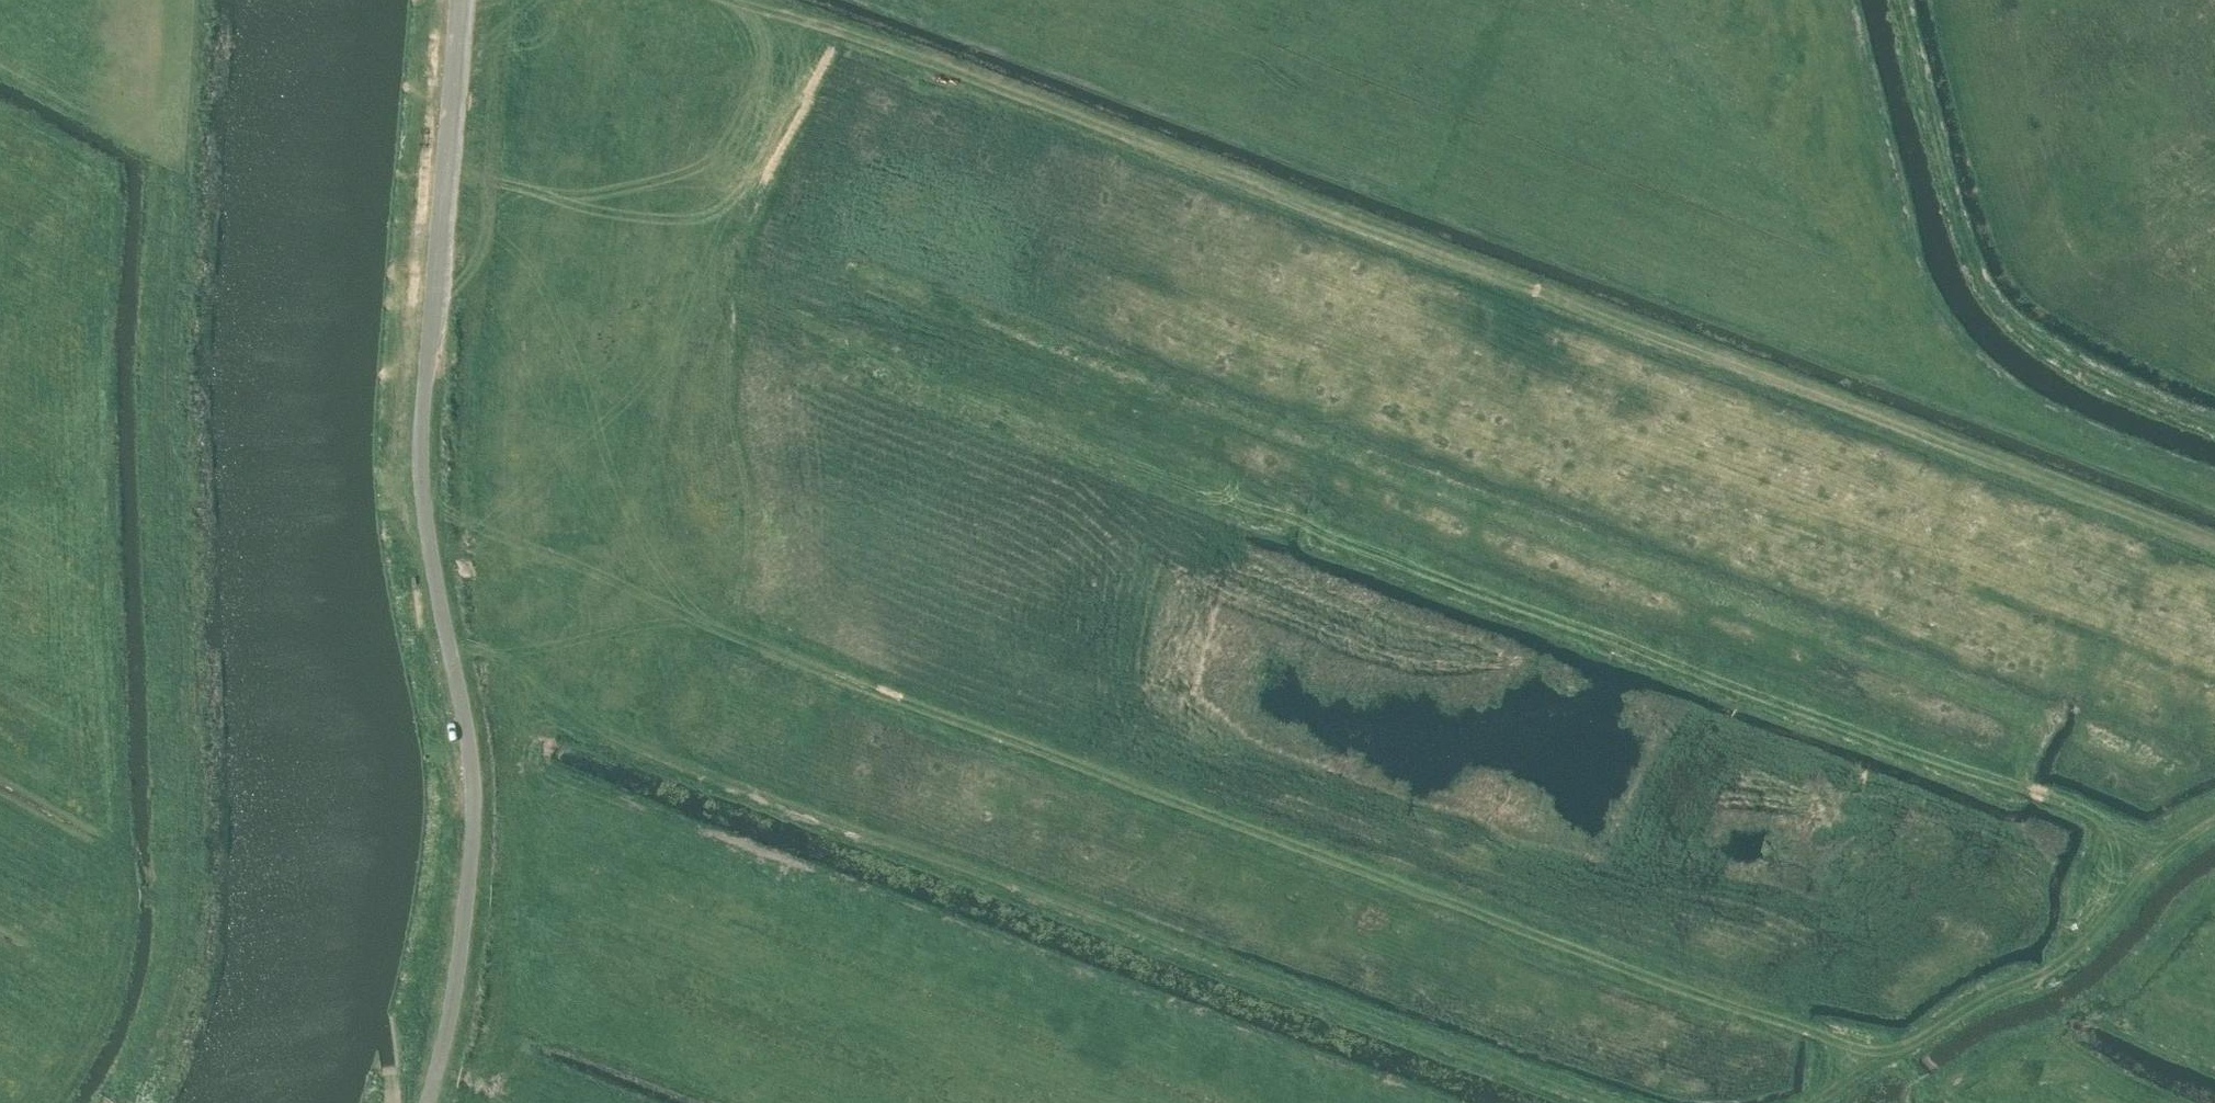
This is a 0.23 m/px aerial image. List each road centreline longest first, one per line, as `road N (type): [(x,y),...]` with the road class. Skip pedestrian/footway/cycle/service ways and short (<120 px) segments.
road 1 (unclassified): [(426,1102),(458,966),(474,814),(420,475),(457,0)]

